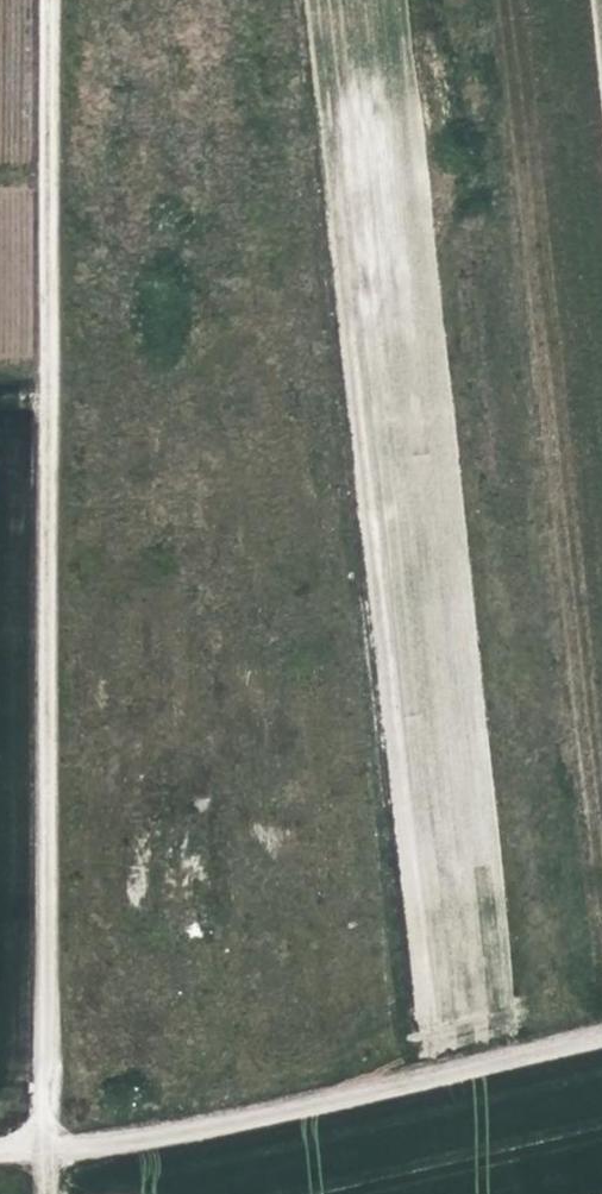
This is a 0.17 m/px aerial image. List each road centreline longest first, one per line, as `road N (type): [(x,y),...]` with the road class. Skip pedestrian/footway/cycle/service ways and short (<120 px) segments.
road 1 (unclassified): [(42,1152),(40,0)]
road 2 (track): [(601,1035),(136,1139),(0,1152)]

